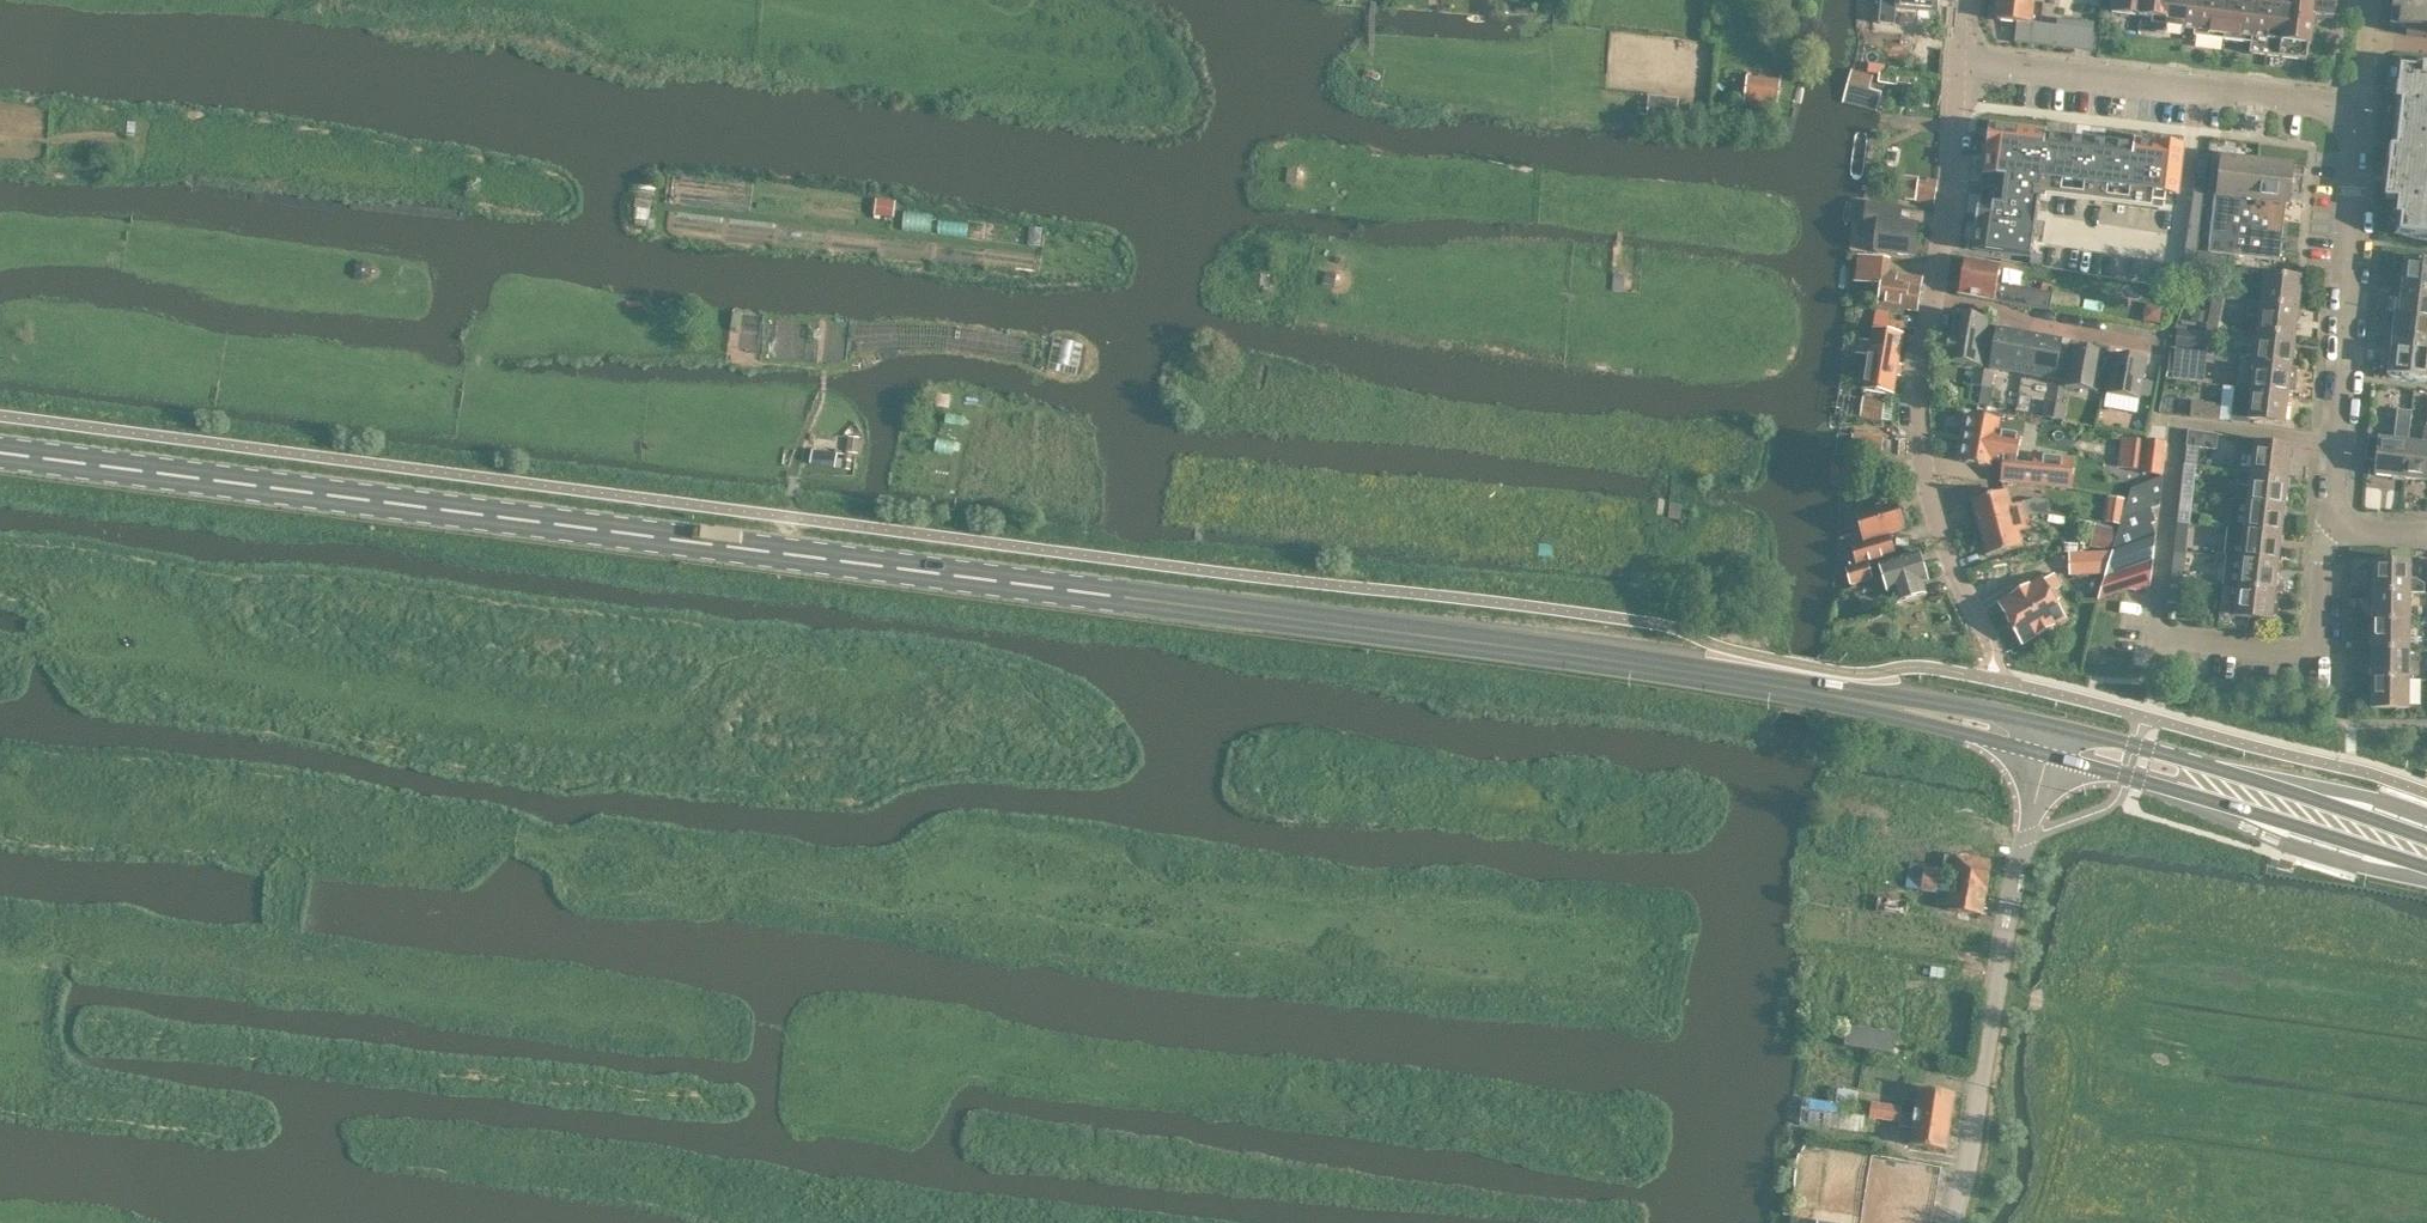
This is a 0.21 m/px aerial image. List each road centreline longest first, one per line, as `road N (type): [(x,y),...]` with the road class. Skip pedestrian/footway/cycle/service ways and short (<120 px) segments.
road 1 (primary): [(1776,682),(0,446)]
road 2 (unclassified): [(1951,1222),(2043,752)]
road 3 (residential): [(2333,525),(2357,105)]
road 4 (residential): [(2357,105),(1958,62)]
road 5 (residential): [(1994,645),(1955,572),(1926,480),(1919,413),(1931,298)]
road 6 (residential): [(2333,525),(2326,655),(2154,632)]
road 7 (residential): [(1931,298),(1958,62)]
road 8 (residential): [(1931,298),(2159,343)]
road 9 (primary): [(2426,850),(2229,783)]
road 10 (primary): [(2229,783),(2184,753),(2050,722)]
road 11 (primary): [(2043,752),(2168,784),(2229,783)]
road 12 (primary): [(1902,701),(2043,752)]
road 13 (primary): [(2050,722),(1902,701)]
road 14 (primary): [(1902,701),(1776,682)]

